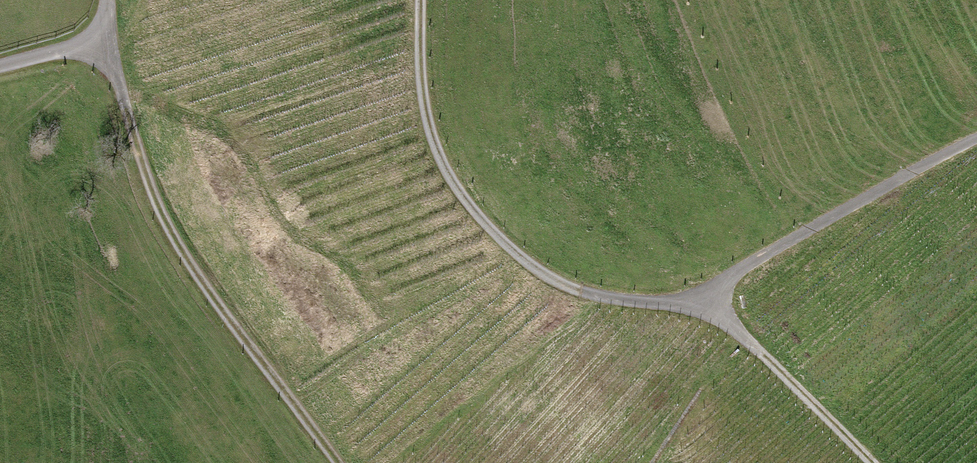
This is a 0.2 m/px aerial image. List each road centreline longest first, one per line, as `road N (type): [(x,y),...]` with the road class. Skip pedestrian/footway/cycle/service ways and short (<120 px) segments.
road 1 (track): [(420,0),(434,143),(460,193),(507,246),(567,287),(653,305),(687,302),(737,330),(872,462)]
road 2 (track): [(108,0),(127,112),(169,230),(338,462)]
road 3 (track): [(687,302),(976,136)]

